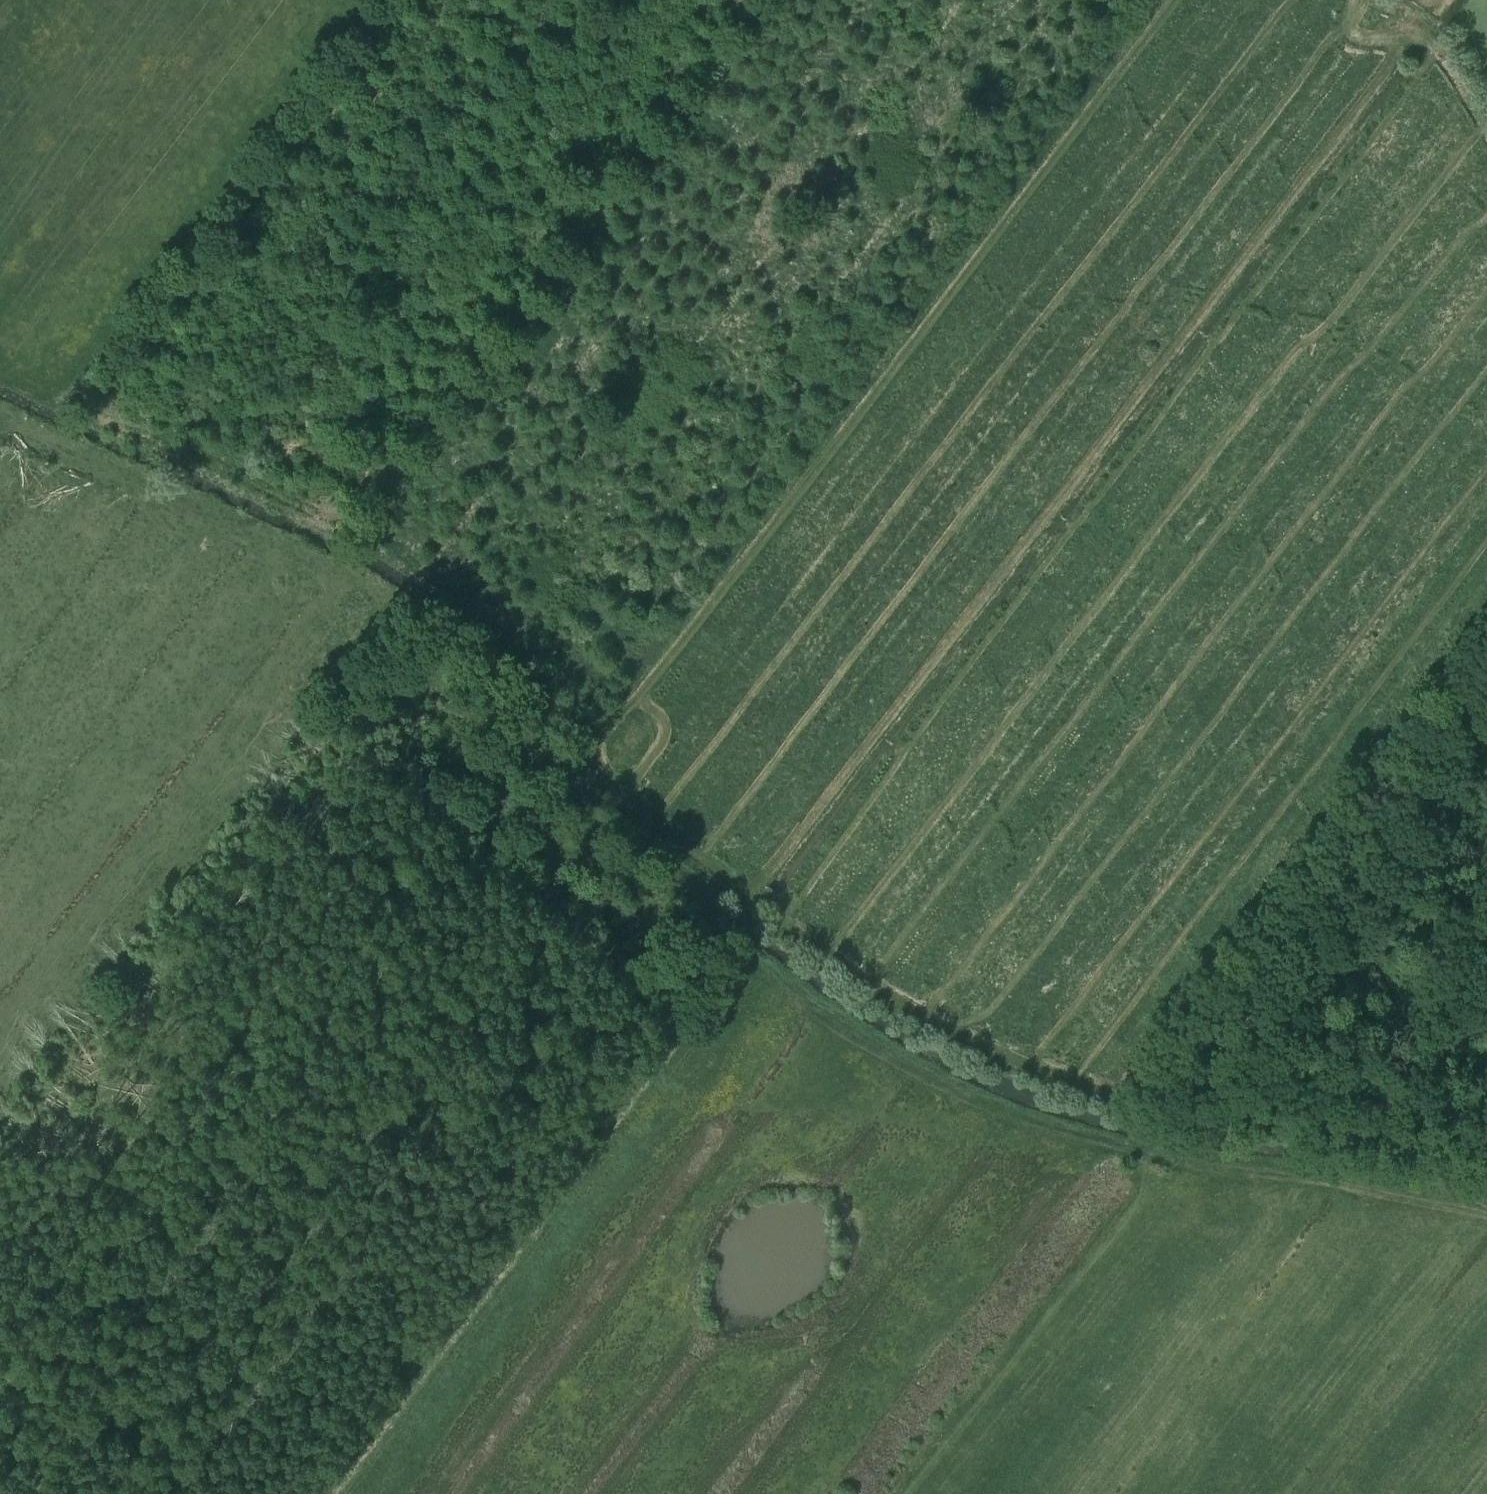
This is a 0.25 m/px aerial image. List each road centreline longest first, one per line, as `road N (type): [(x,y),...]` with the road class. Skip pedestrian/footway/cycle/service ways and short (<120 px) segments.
road 1 (track): [(1196,1082),(1486,711)]
road 2 (track): [(763,989),(793,992),(933,1081),(996,1109),(1159,1156)]
road 3 (track): [(1159,1156),(1486,1215)]

